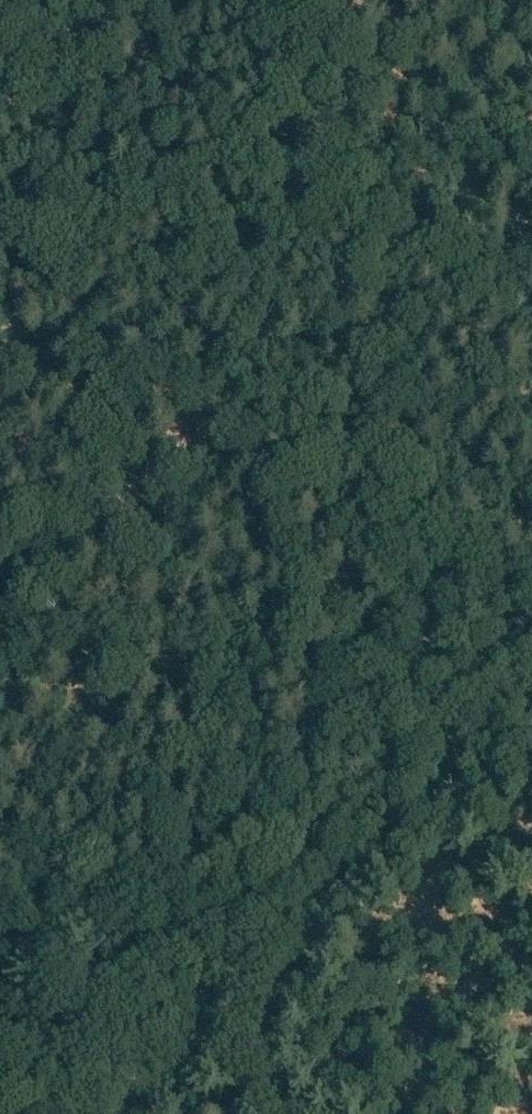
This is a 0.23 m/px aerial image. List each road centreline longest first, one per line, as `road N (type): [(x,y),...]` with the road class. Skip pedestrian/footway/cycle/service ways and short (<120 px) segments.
road 1 (track): [(531,556),(302,733),(123,921)]
road 2 (track): [(0,379),(53,259),(155,144),(151,75),(126,0)]
road 3 (track): [(0,681),(43,772),(135,908)]
road 4 (track): [(123,921),(0,1058)]

